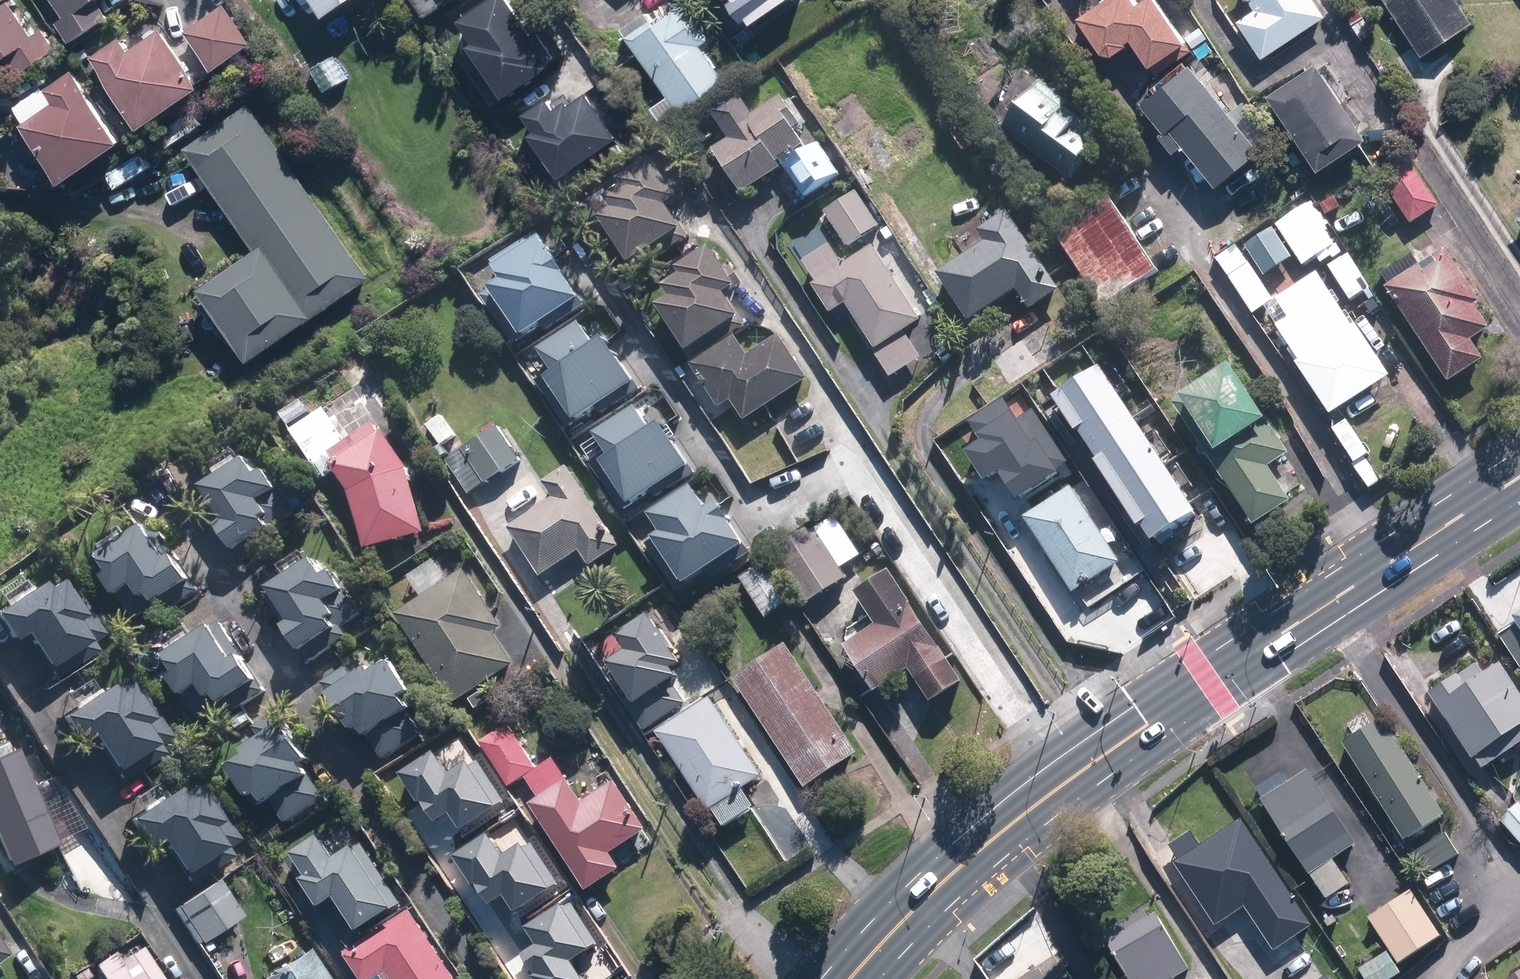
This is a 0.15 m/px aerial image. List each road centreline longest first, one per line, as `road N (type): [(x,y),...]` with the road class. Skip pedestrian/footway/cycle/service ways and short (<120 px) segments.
road 1 (primary): [(848,978),(934,890),(1072,775),(1519,474)]

